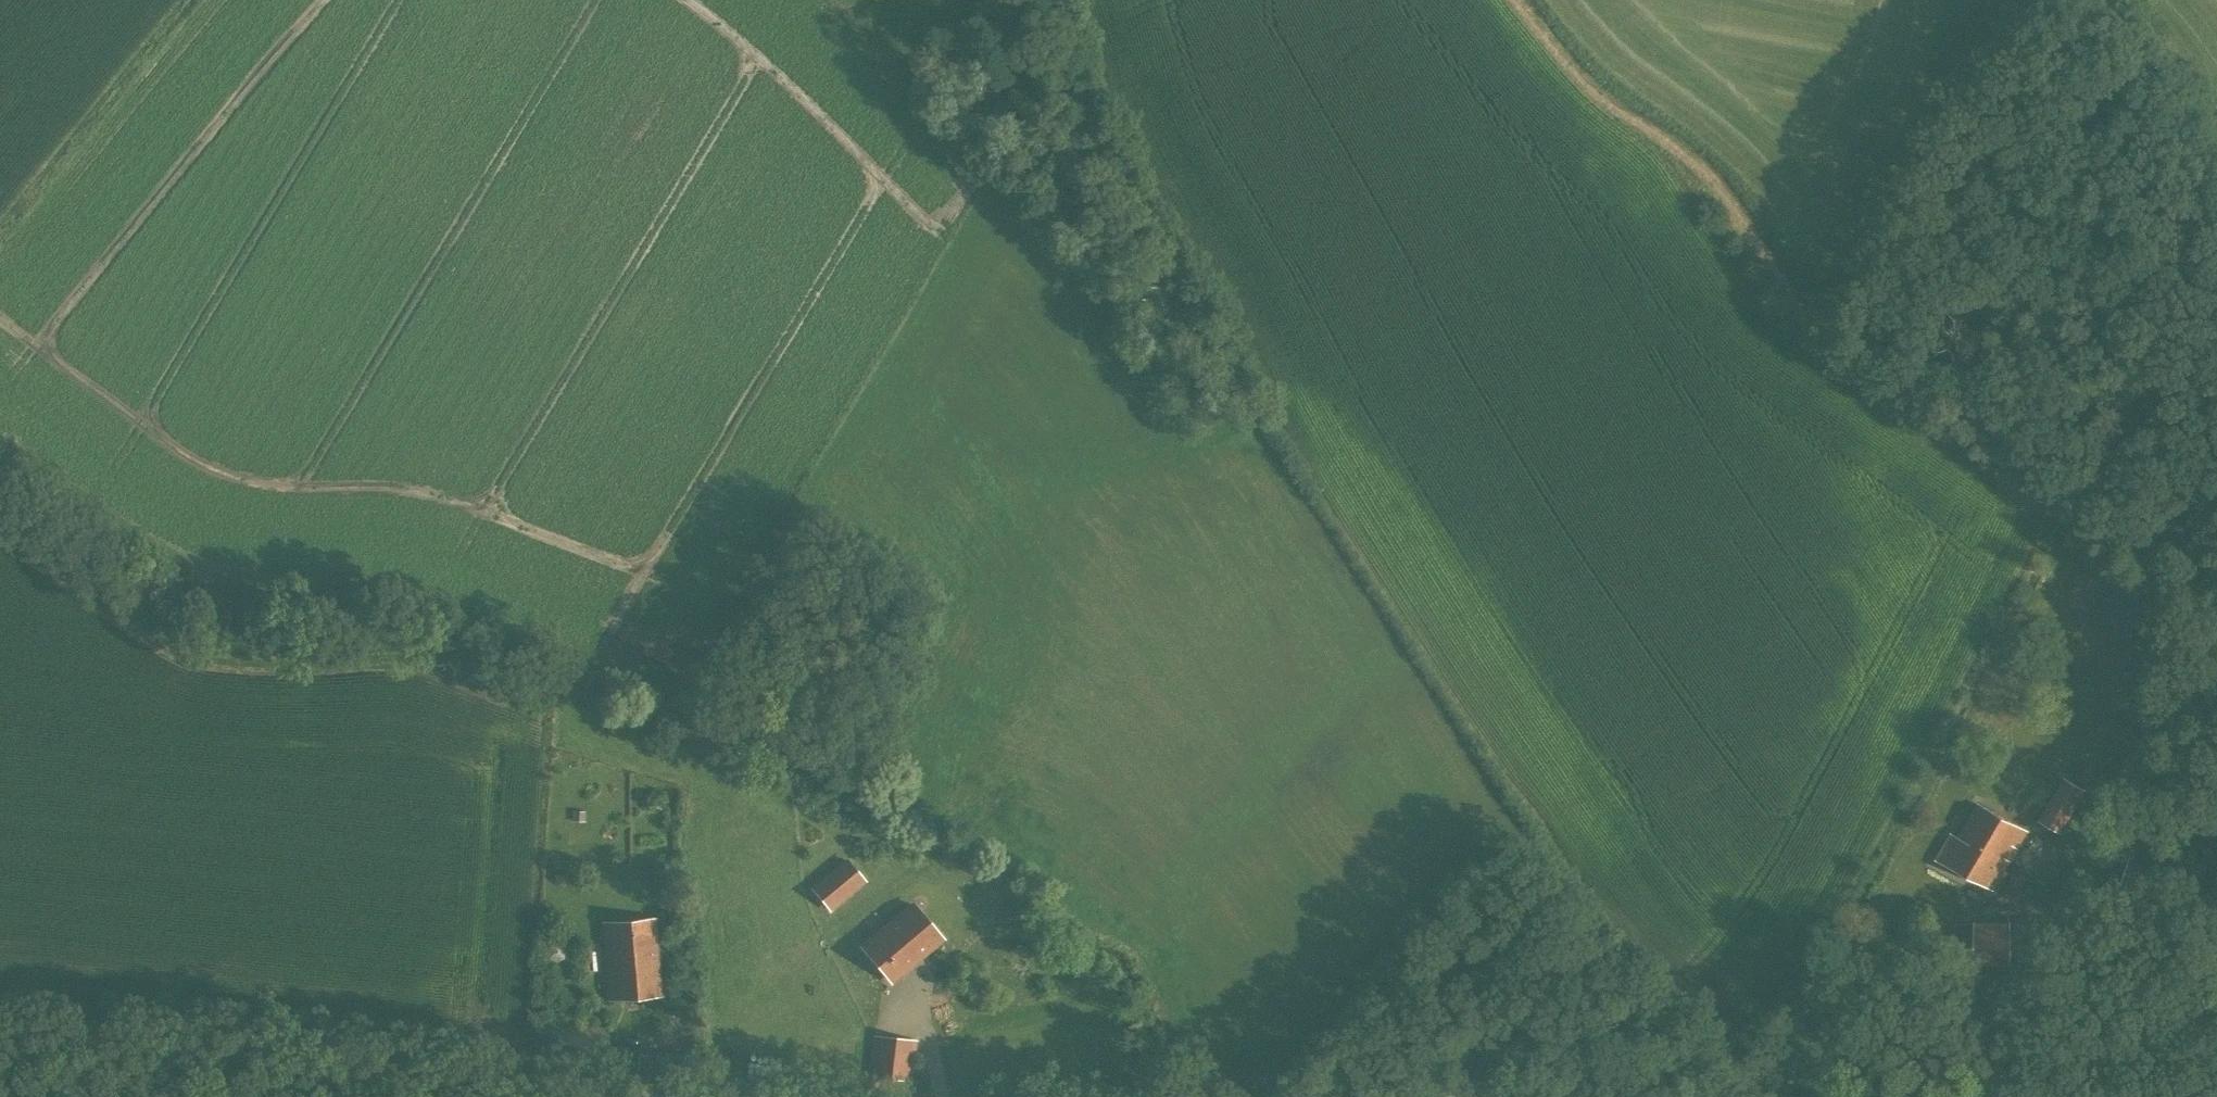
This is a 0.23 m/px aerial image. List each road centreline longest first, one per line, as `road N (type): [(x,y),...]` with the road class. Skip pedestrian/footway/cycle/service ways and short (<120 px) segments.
road 1 (tertiary): [(670,1096),(0,1034)]

